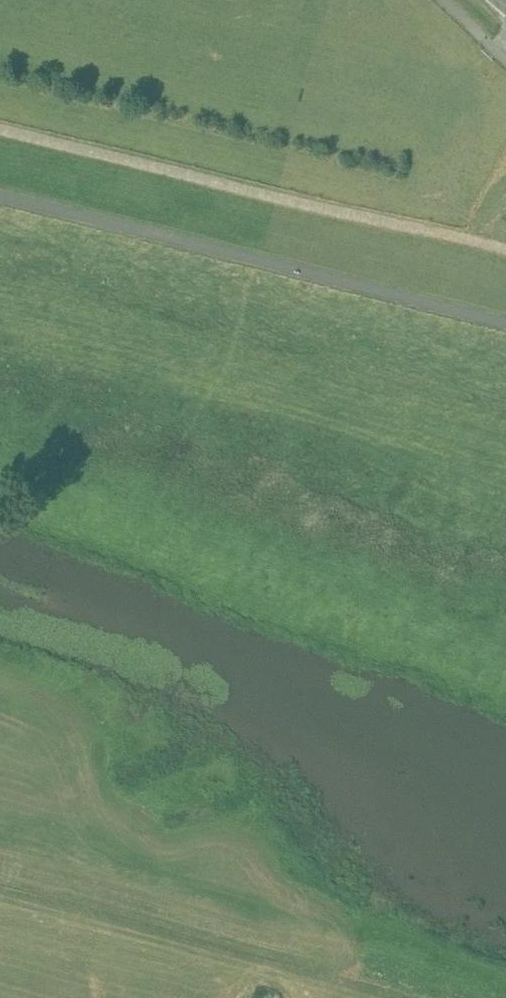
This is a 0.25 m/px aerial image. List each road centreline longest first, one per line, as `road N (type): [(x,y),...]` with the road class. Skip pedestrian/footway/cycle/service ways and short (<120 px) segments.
road 1 (track): [(0,131),(505,250)]

